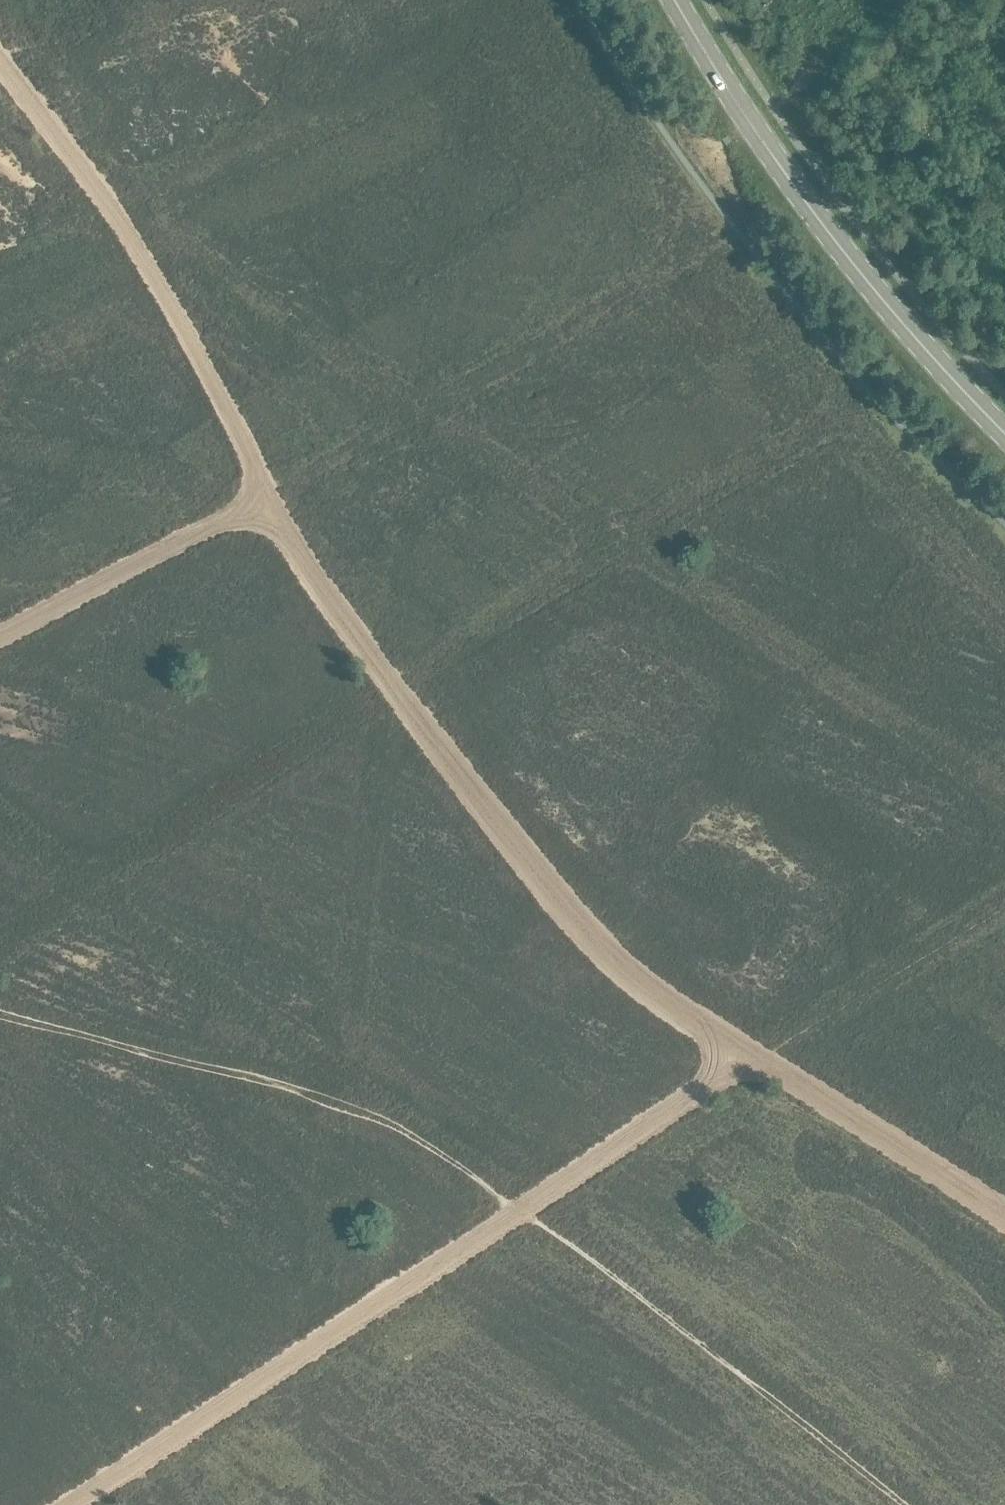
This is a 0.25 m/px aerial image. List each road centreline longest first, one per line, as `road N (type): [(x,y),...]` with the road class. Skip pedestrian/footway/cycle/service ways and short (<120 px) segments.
road 1 (track): [(1004,1218),(754,1057),(64,1504)]
road 2 (track): [(0,67),(87,172),(177,316),(273,504),(0,639)]
road 3 (track): [(273,504),(327,597),(591,935),(754,1057)]
road 4 (primary): [(1004,427),(892,312),(733,96),(676,0)]

